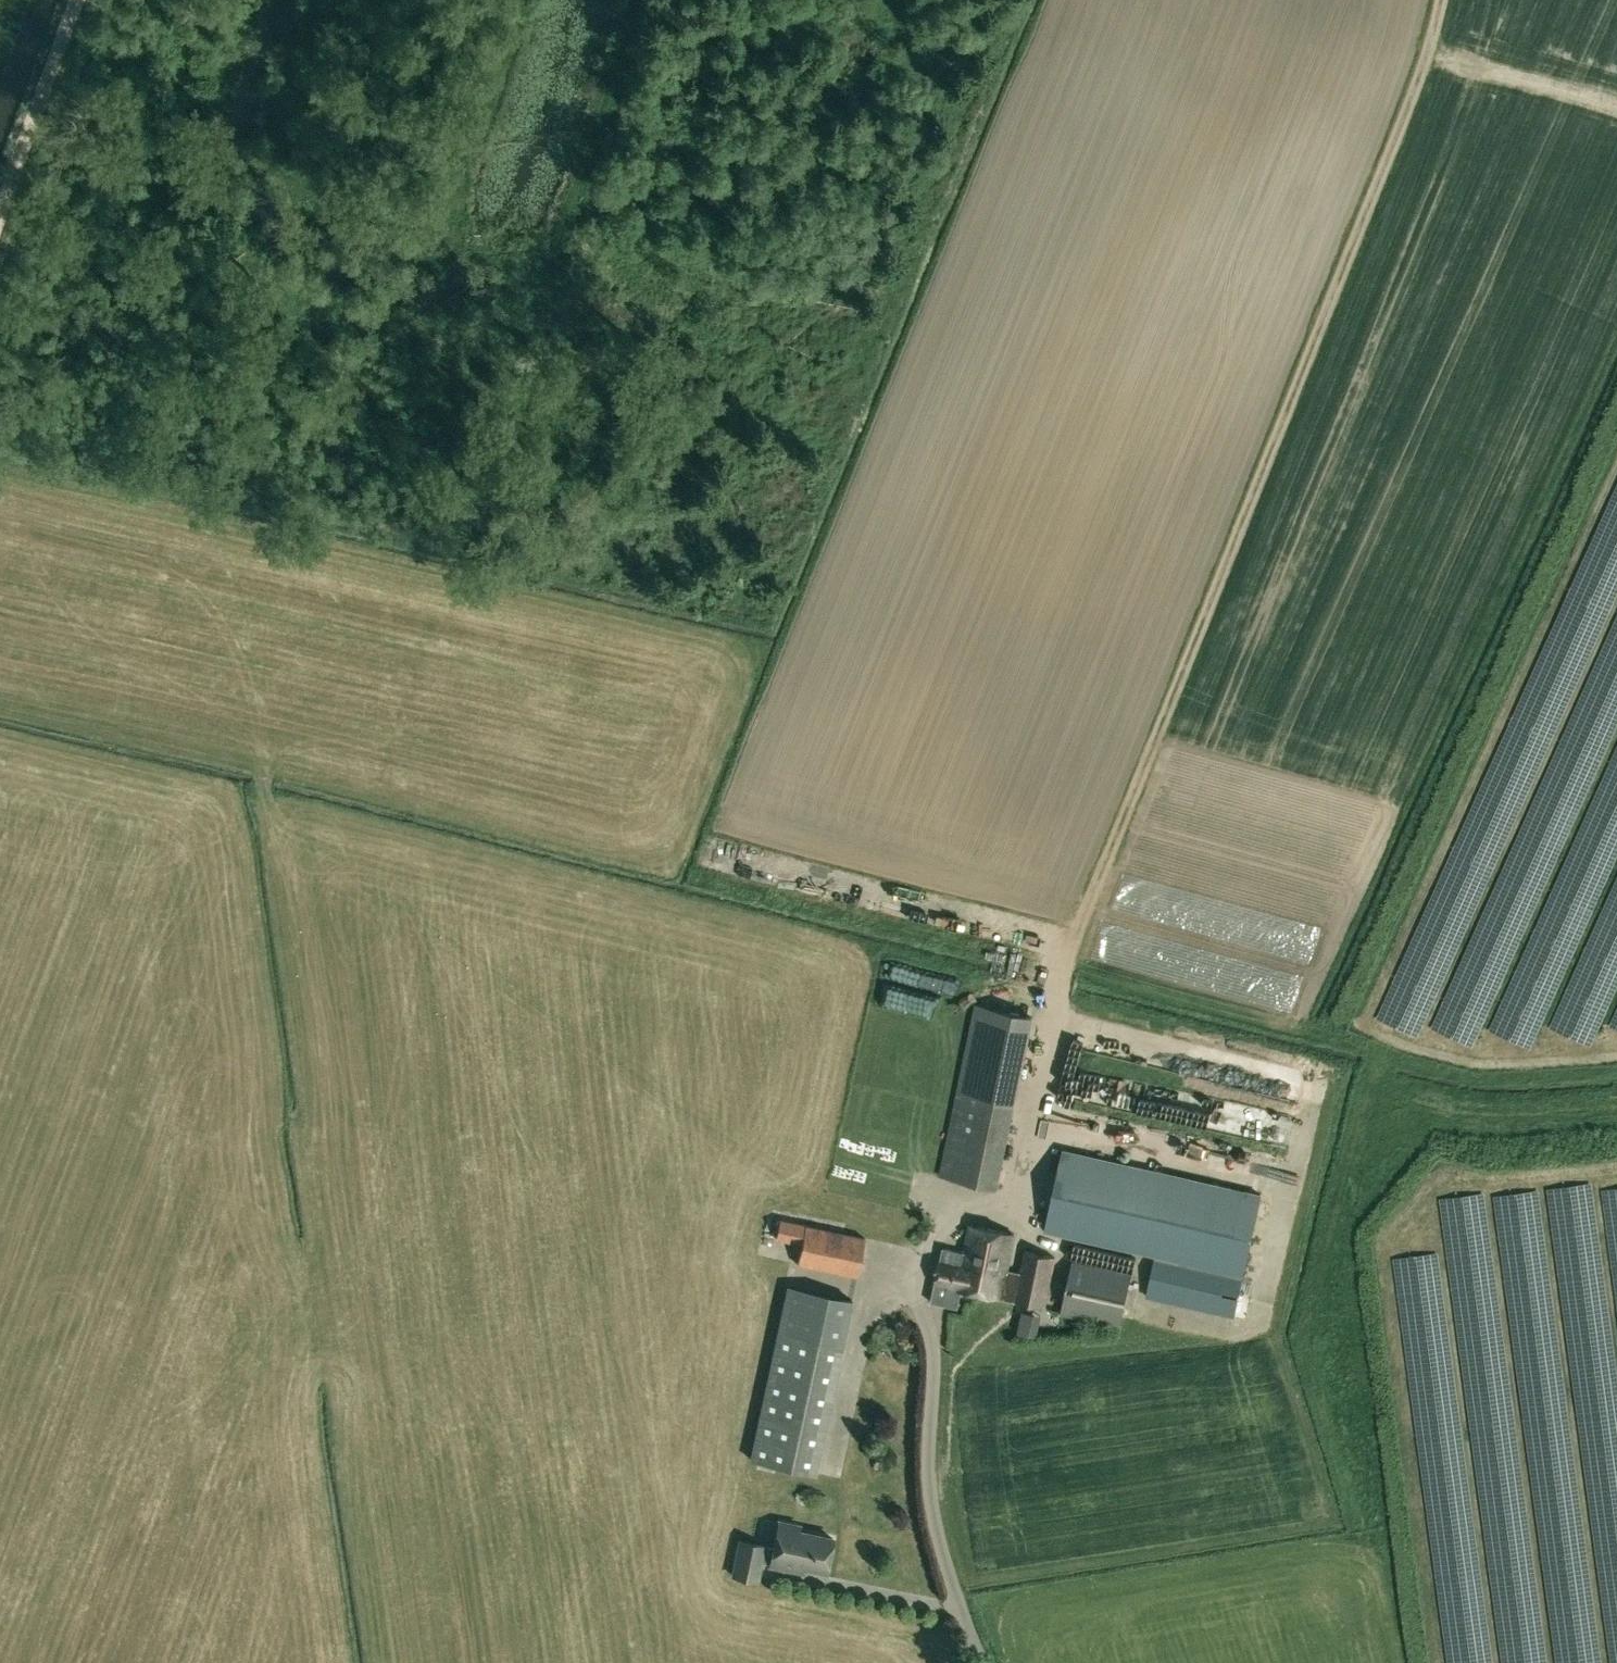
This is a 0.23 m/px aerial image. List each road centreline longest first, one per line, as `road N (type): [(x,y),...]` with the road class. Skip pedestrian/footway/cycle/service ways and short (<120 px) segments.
road 1 (unclassified): [(982,1662),(927,1504),(932,1363)]
road 2 (track): [(0,217),(79,0)]

